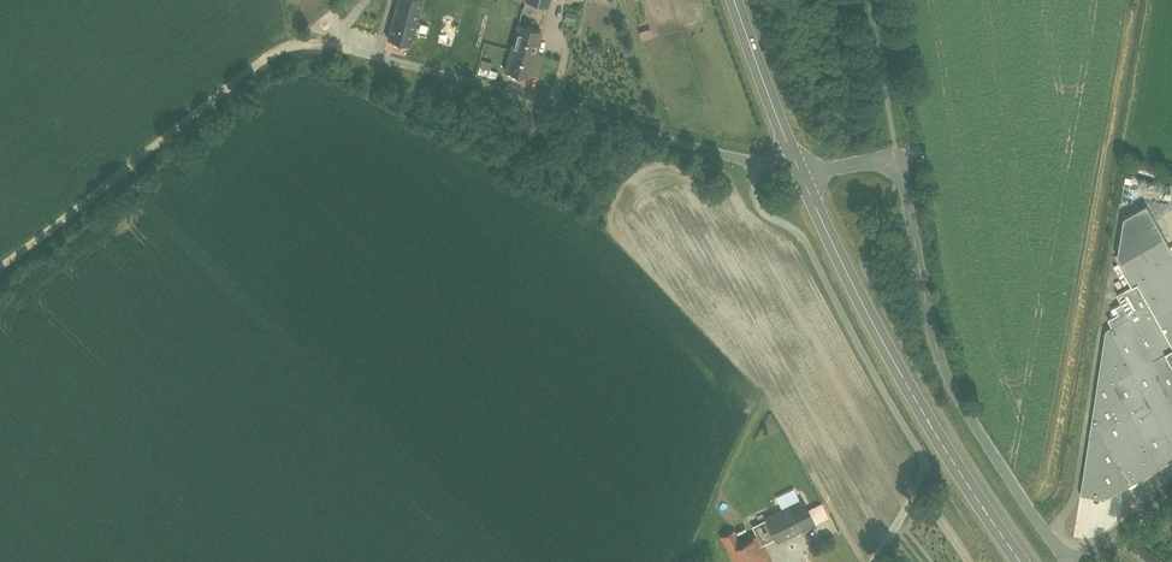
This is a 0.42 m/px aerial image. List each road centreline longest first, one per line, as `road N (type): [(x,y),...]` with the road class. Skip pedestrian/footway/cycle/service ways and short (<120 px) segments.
road 1 (track): [(806,166),(303,37),(0,280)]
road 2 (unclassified): [(806,166),(902,150),(934,333),(962,396),(1069,546),(1095,543),(1171,484)]
road 3 (secondary): [(806,166),(862,299),(934,424),(1030,561)]
road 4 (secondary): [(743,0),(806,166)]

